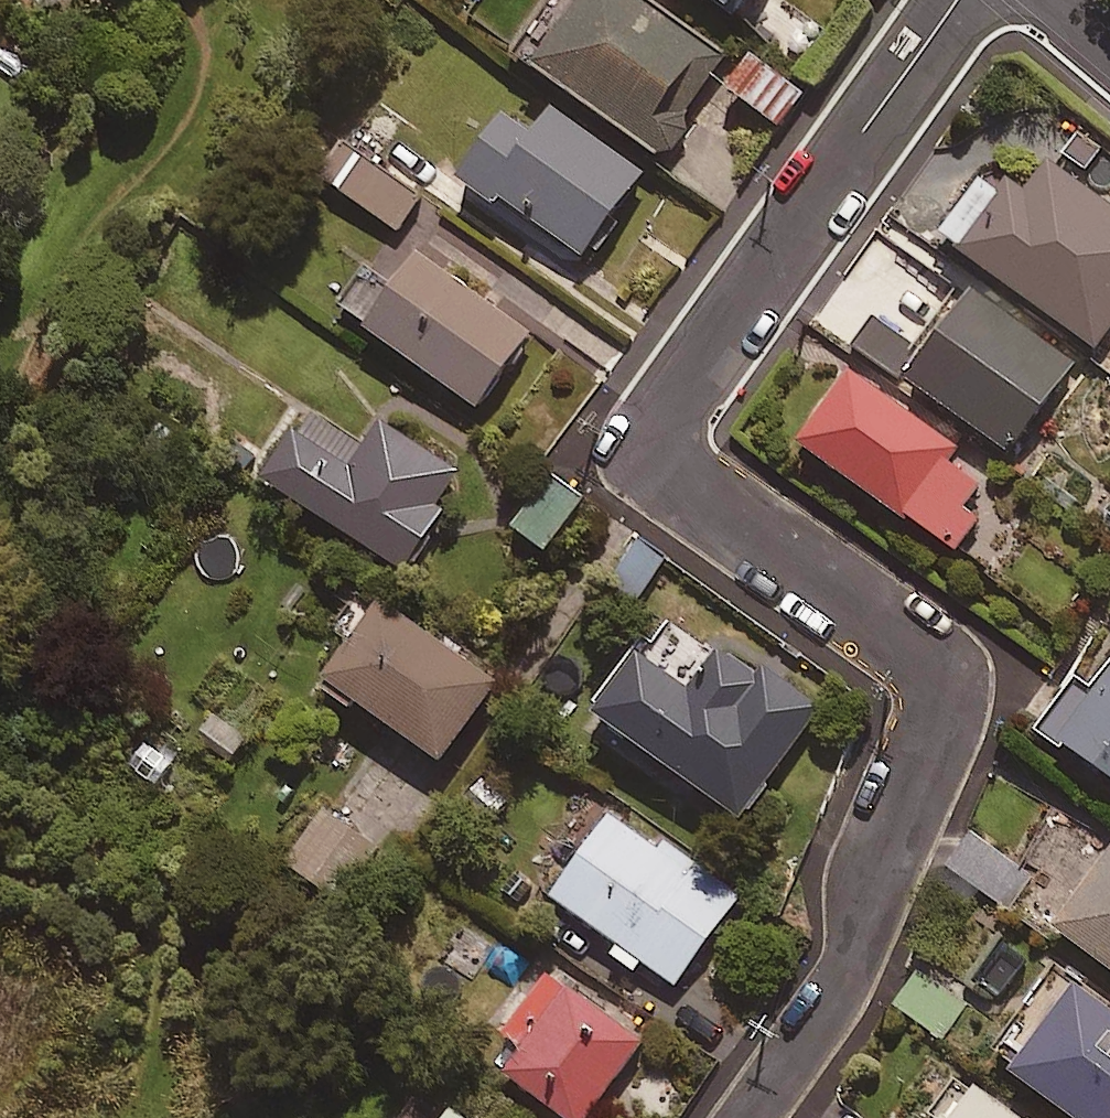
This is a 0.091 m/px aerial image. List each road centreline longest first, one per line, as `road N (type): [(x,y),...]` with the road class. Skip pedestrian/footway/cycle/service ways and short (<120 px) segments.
road 1 (residential): [(751,1117),(851,969),(946,736),(948,692),(885,623),(697,494)]
road 2 (residential): [(958,0),(670,404),(661,450),(697,494)]

